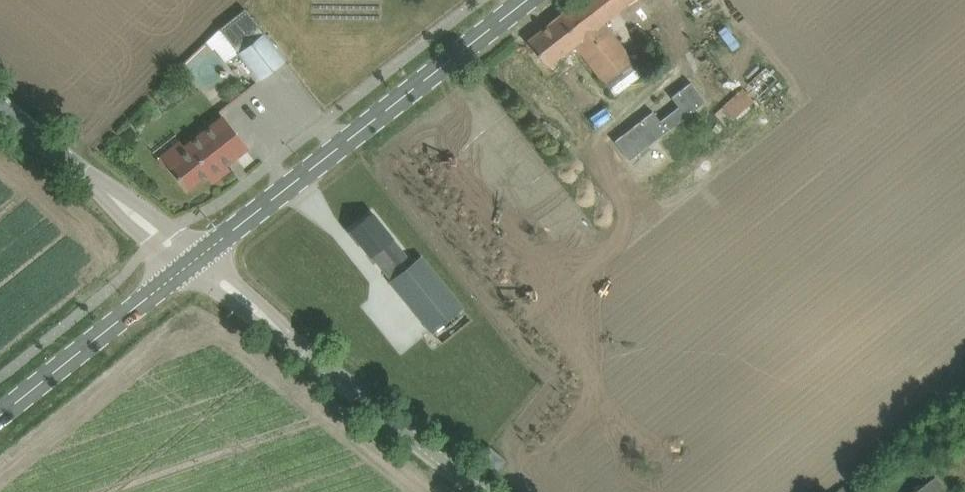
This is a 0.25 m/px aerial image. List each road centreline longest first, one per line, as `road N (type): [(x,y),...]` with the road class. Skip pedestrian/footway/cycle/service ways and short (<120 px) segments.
road 1 (tertiary): [(195,262),(523,0)]
road 2 (tertiary): [(486,491),(195,262)]
road 3 (tertiary): [(0,419),(195,262)]
road 4 (tertiary): [(195,262),(0,109)]

